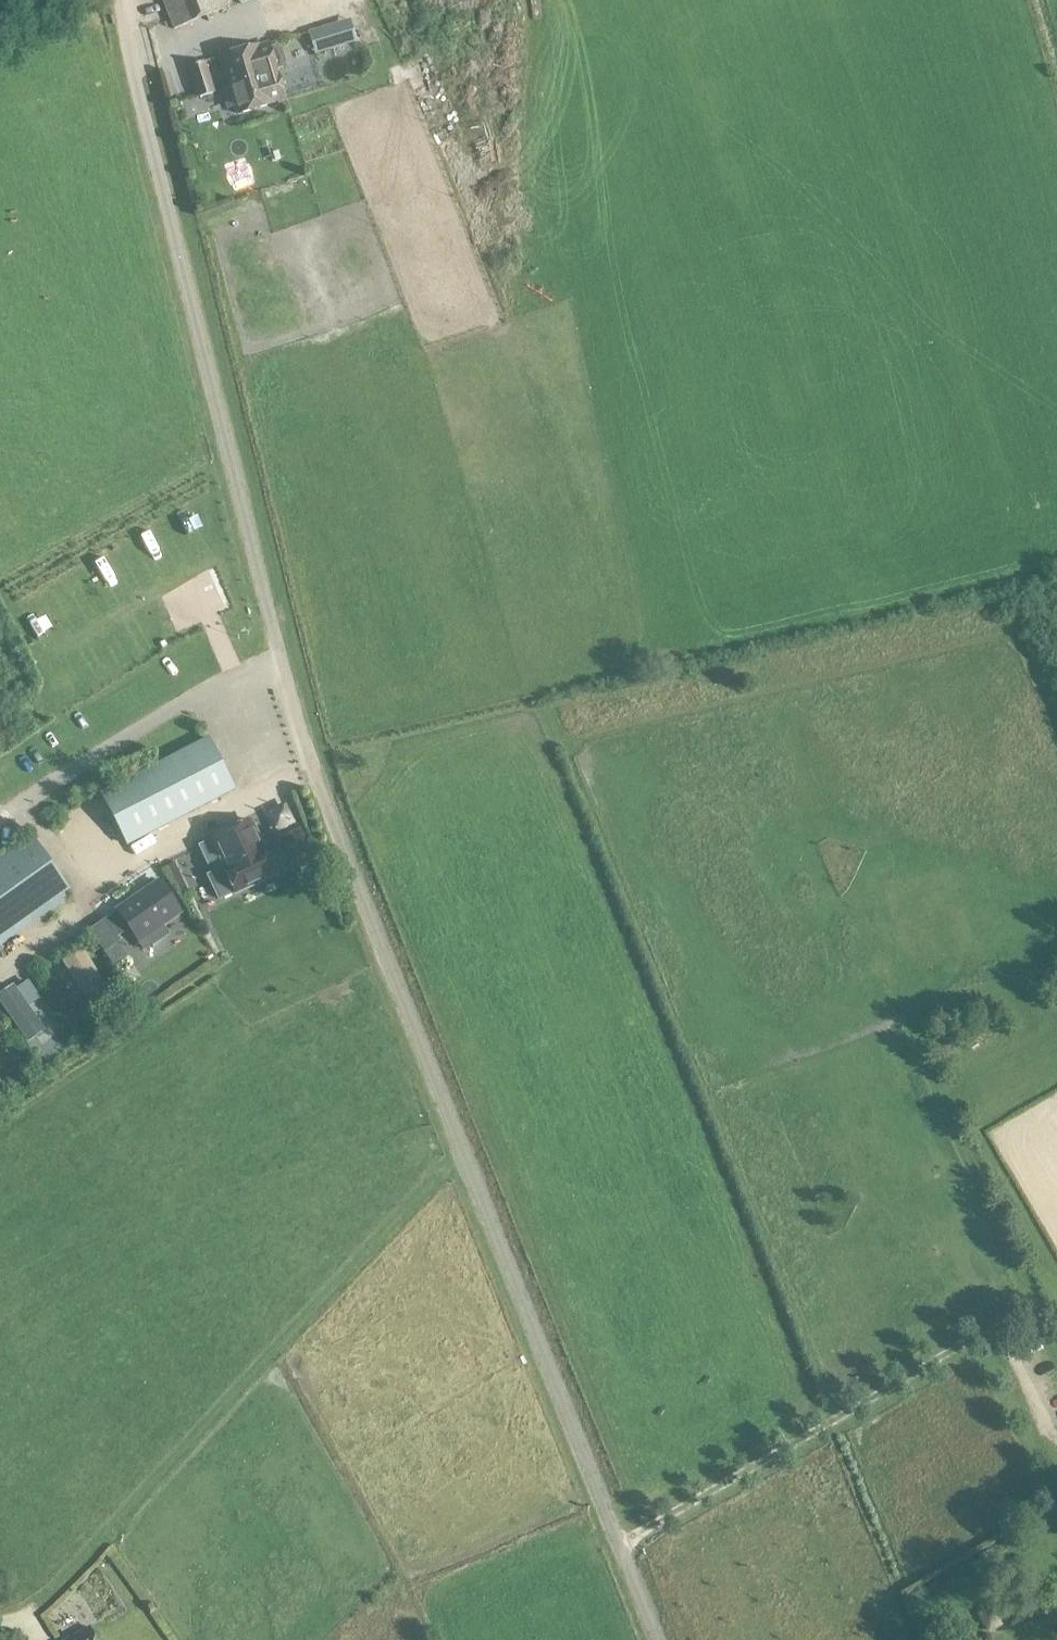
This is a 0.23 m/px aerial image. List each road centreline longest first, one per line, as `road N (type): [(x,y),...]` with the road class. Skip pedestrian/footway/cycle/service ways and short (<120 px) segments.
road 1 (unclassified): [(656,1639),(317,785),(116,0)]
road 2 (track): [(0,1623),(61,1586),(462,1154)]

